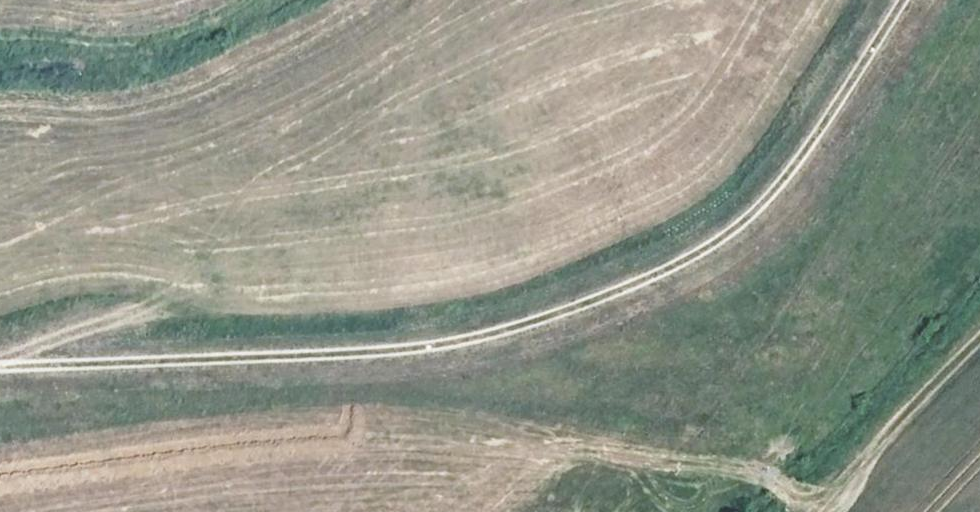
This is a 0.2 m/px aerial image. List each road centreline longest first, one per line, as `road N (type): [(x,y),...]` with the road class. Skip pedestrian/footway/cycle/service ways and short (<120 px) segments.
road 1 (track): [(979,124),(832,340),(761,478),(722,488),(449,457),(303,458),(0,501)]
road 2 (track): [(904,0),(757,213),(689,260),(605,298),(418,350),(0,367)]
road 3 (track): [(806,511),(979,330)]

